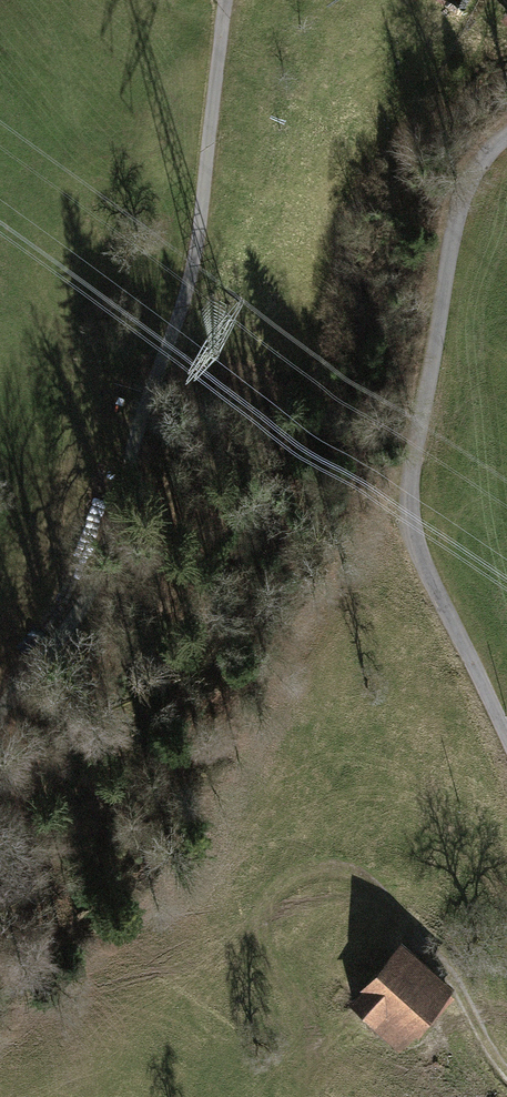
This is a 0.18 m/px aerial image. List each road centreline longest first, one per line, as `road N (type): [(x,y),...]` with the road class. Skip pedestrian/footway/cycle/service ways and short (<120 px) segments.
road 1 (track): [(0,696),(91,595),(192,277),(230,0)]
road 2 (unclassified): [(506,715),(473,639),(405,524),(462,218),(481,167),(506,141)]

